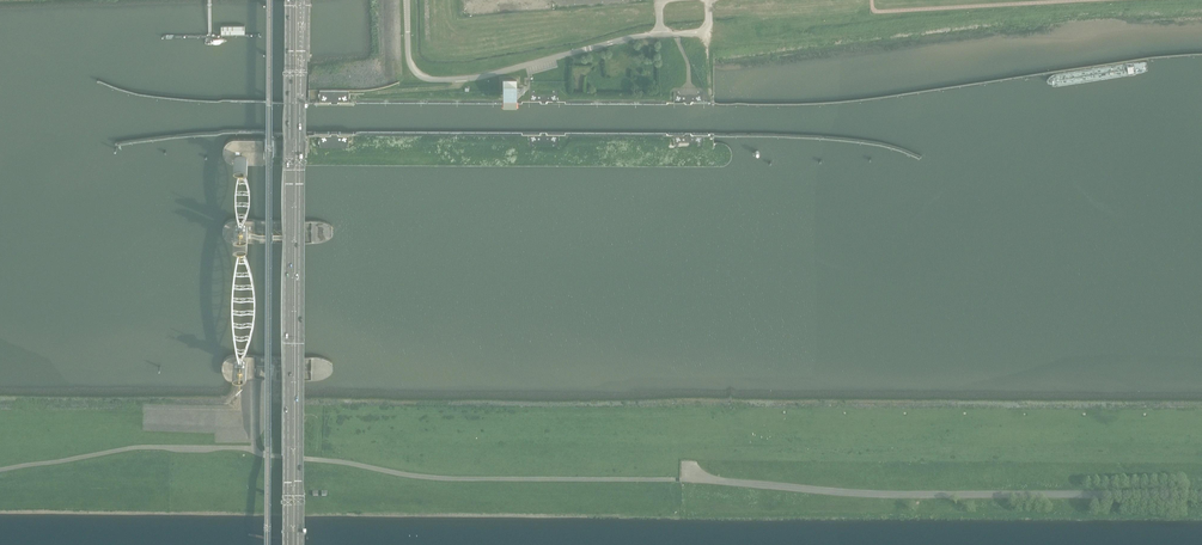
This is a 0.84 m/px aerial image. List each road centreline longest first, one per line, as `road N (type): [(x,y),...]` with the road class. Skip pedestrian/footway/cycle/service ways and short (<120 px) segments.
road 1 (primary): [(290,0),(288,544)]
road 2 (primary): [(299,544),(300,0)]
road 3 (unclassified): [(1201,495),(874,493),(674,479)]
road 4 (unclassified): [(408,34),(415,72),(442,79),(661,34)]

